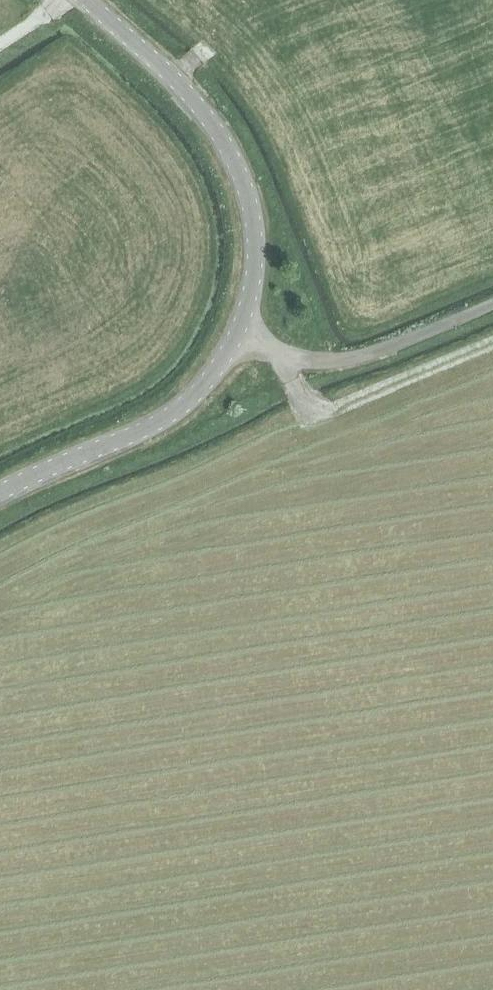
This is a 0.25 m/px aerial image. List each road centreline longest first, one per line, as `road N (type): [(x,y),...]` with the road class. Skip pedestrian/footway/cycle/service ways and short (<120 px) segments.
road 1 (tertiary): [(0,490),(163,418),(211,371),(249,291),(253,229),(218,132),(85,0)]
road 2 (track): [(273,346),(309,414),(492,341)]

